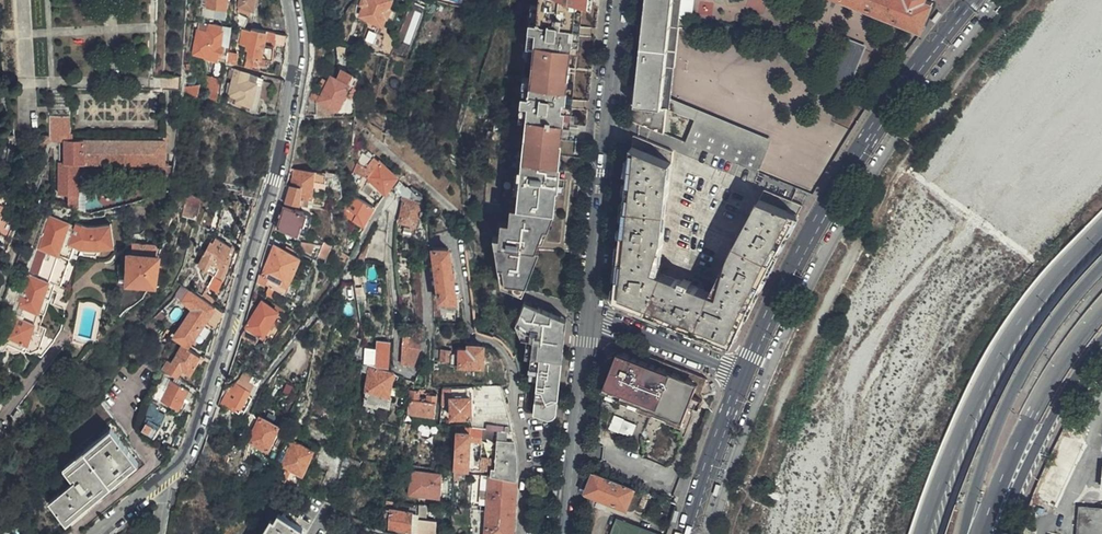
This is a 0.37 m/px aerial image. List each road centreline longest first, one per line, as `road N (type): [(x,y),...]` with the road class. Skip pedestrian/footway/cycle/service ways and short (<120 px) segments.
road 1 (residential): [(251,410),(391,203),(397,370),(416,371),(422,357),(424,250),(448,240),(471,335),(500,348),(514,375),(524,466),(522,533)]
road 2 (residential): [(169,472),(189,446),(274,184),(298,67),(290,0)]
road 3 (secondary): [(973,0),(854,159),(743,376)]
road 4 (primary): [(921,533),(997,355),(1039,292),(1101,227)]
road 5 (tertiary): [(589,318),(623,0)]
road 6 (primary): [(963,533),(1002,415),(1036,349),(1101,266)]
road 7 (secondary): [(981,533),(1028,420),(1101,309)]
road 8 (secondary): [(997,533),(1047,427),(1101,343)]
road 9 (tertiary): [(566,533),(589,318)]
road 10 (secondary): [(743,376),(687,533)]
road 11 (residential): [(743,376),(589,318)]

